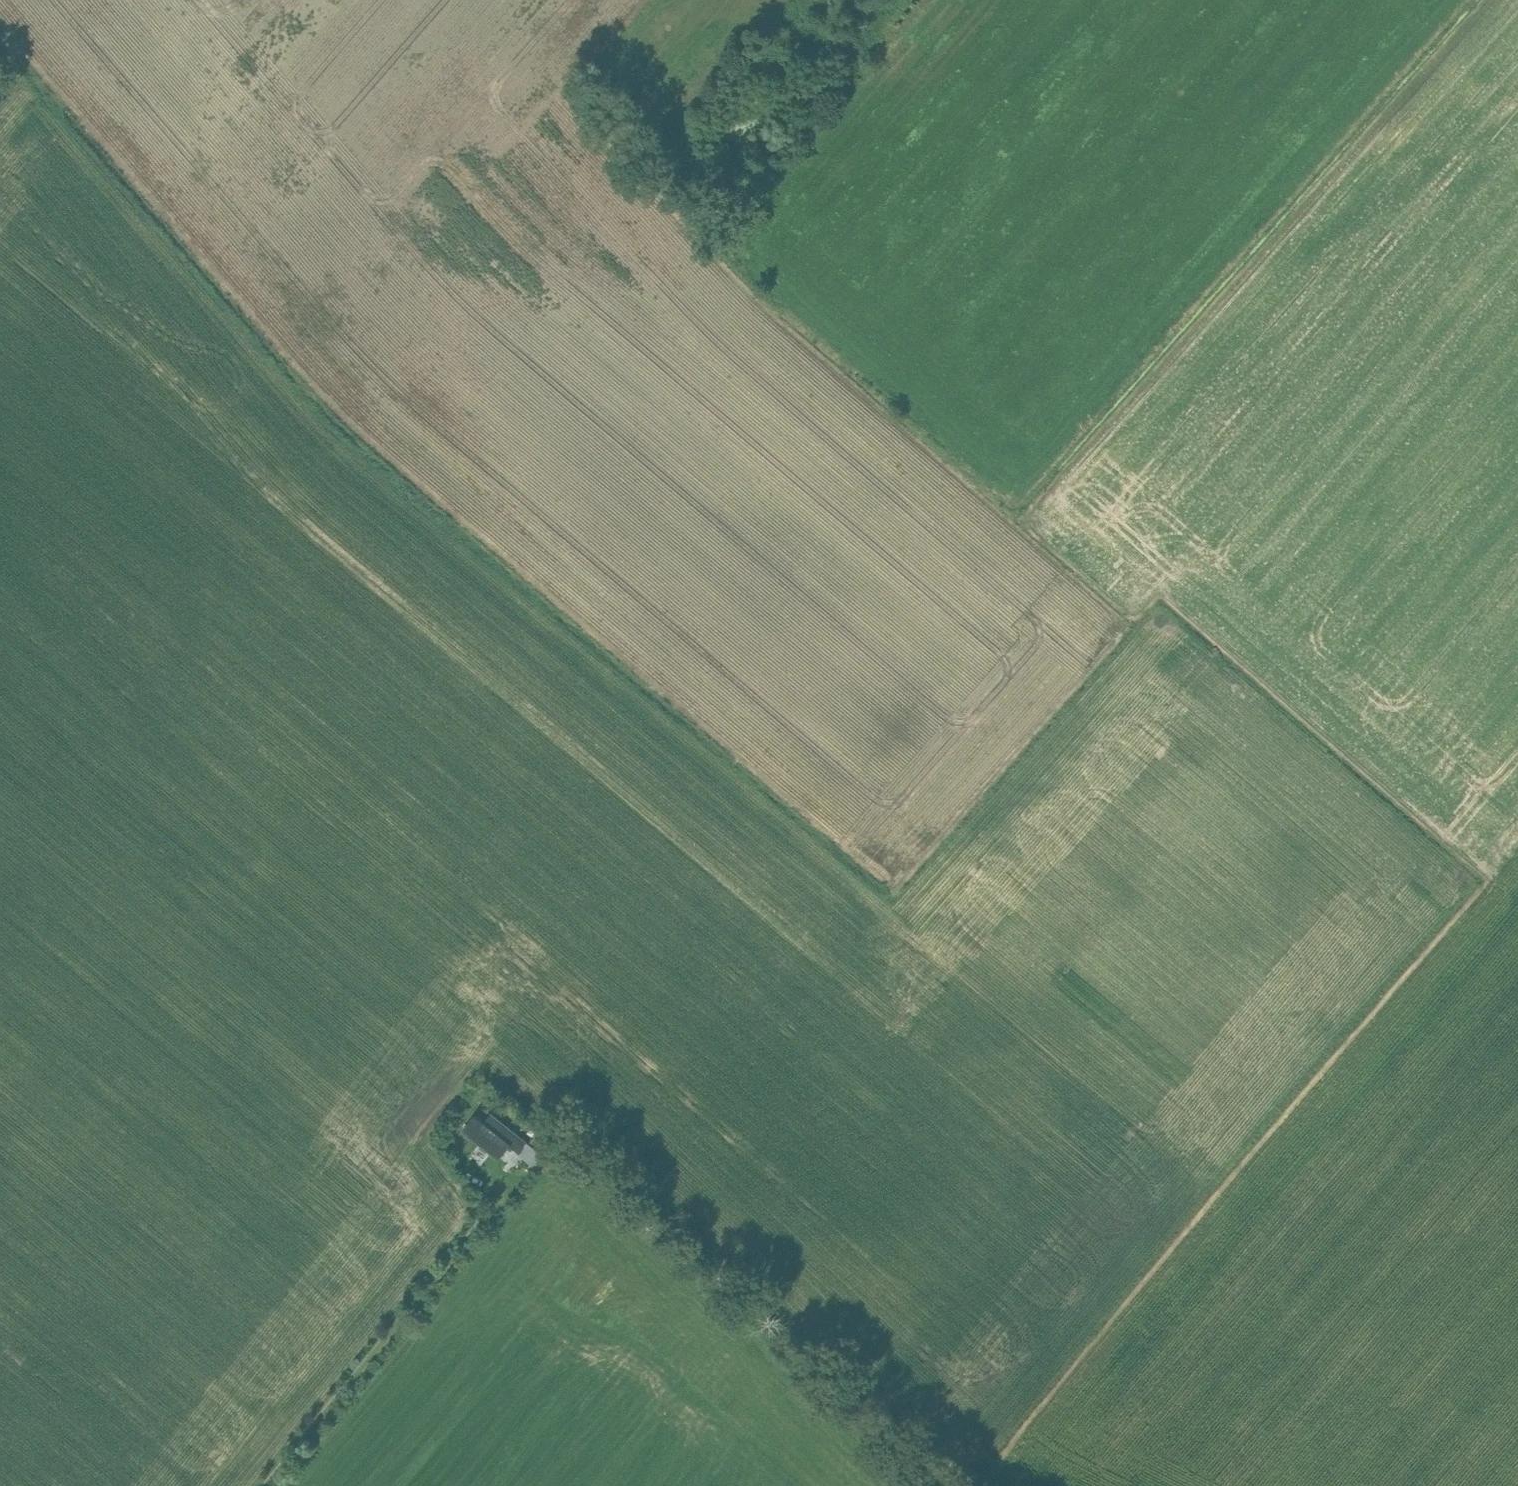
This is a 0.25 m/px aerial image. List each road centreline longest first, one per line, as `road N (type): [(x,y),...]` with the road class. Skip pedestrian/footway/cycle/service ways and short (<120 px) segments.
road 1 (track): [(551,1153),(271,1485)]

